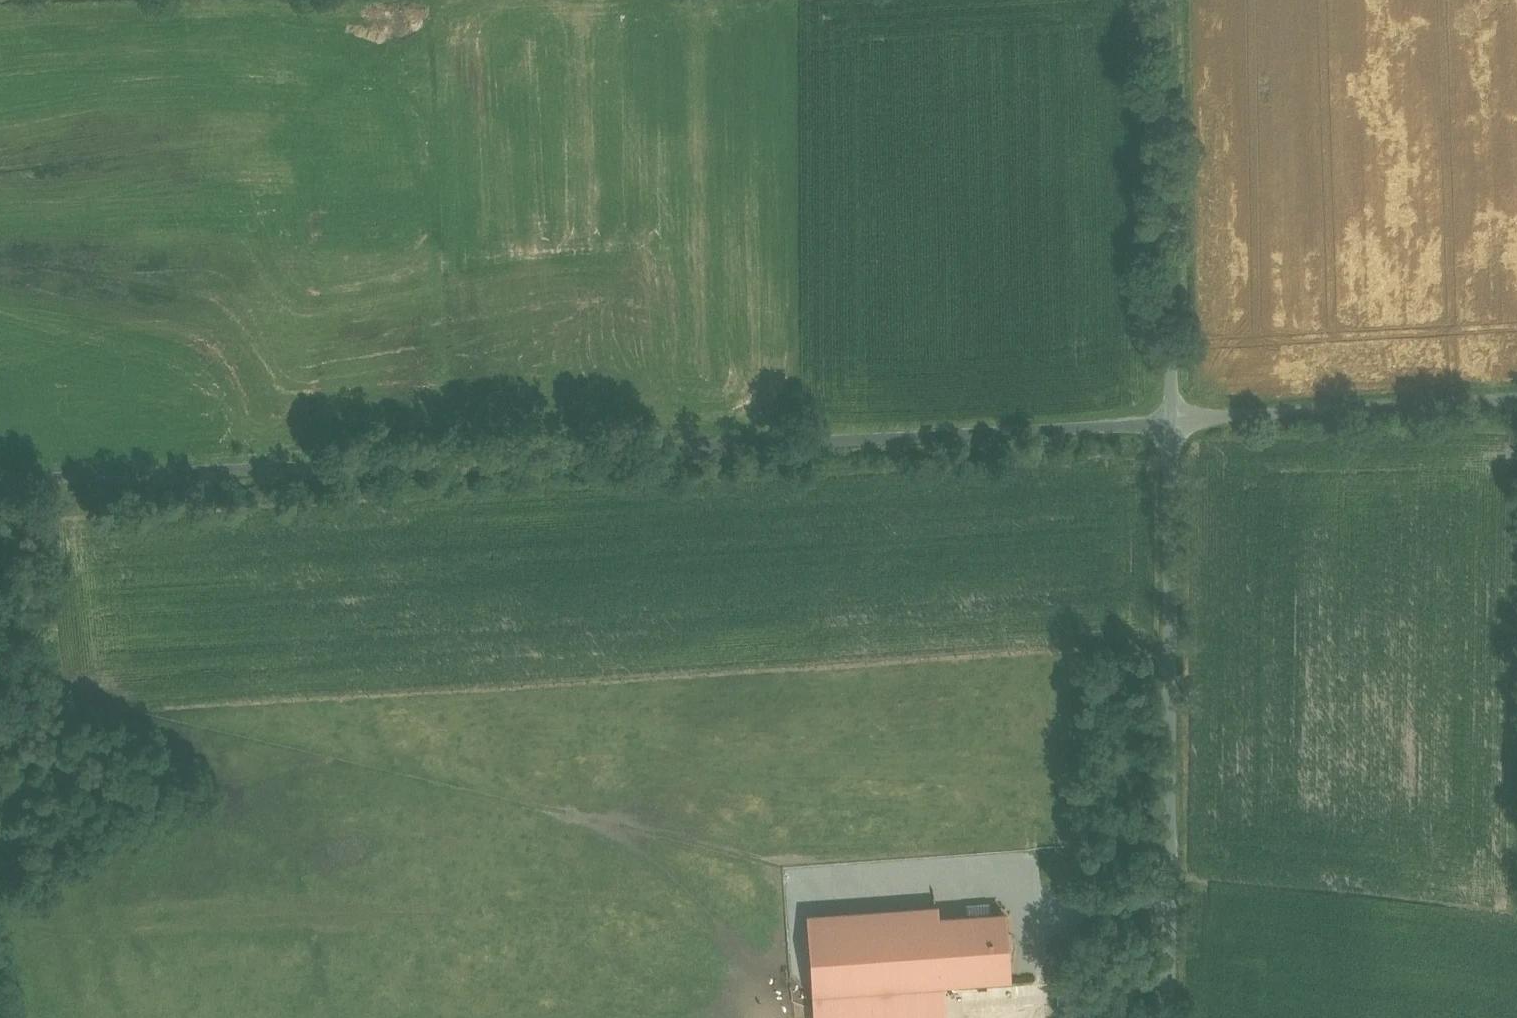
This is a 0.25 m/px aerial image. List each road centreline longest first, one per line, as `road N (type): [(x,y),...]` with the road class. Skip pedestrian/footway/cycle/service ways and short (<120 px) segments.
road 1 (unclassified): [(0,484),(487,466),(1175,421)]
road 2 (unclassified): [(1175,421),(1171,1017)]
road 3 (unclassified): [(1168,0),(1175,421)]
road 4 (unclassified): [(1516,407),(1175,421)]

